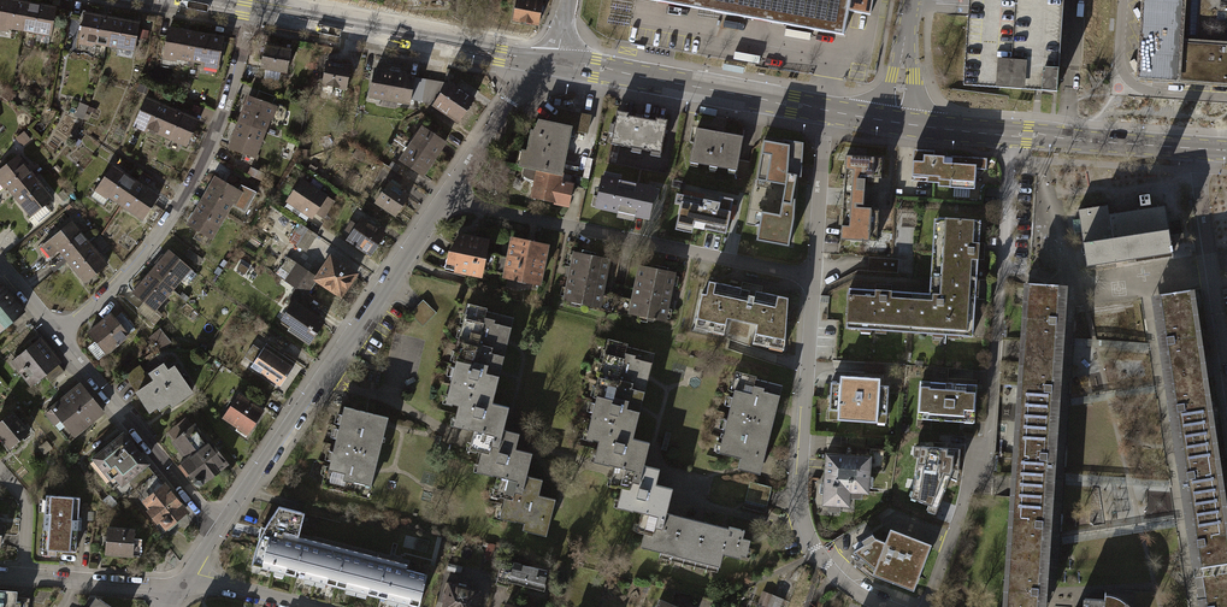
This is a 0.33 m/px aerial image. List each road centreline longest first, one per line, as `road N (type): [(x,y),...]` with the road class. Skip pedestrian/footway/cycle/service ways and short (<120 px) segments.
road 1 (residential): [(925,606),(986,454),(1009,132)]
road 2 (residential): [(216,528),(449,193)]
road 3 (residential): [(59,333),(114,291),(187,196),(220,126),(257,11)]
road 4 (residential): [(813,277),(449,193)]
road 5 (residential): [(813,277),(804,521),(828,569),(889,606)]
road 6 (tertiary): [(827,109),(541,63)]
road 7 (tertiary): [(541,63),(257,11)]
road 8 (residential): [(59,333),(216,528)]
road 9 (residential): [(1201,145),(1196,178),(1226,381)]
road 10 (tertiary): [(1201,145),(1009,132)]
road 11 (residential): [(827,109),(813,277)]
road 12 (residential): [(182,586),(21,576)]
road 13 (residential): [(449,193),(541,63)]
road 14 (residential): [(182,586),(214,584),(306,606)]
road 15 (residential): [(896,119),(912,0)]

